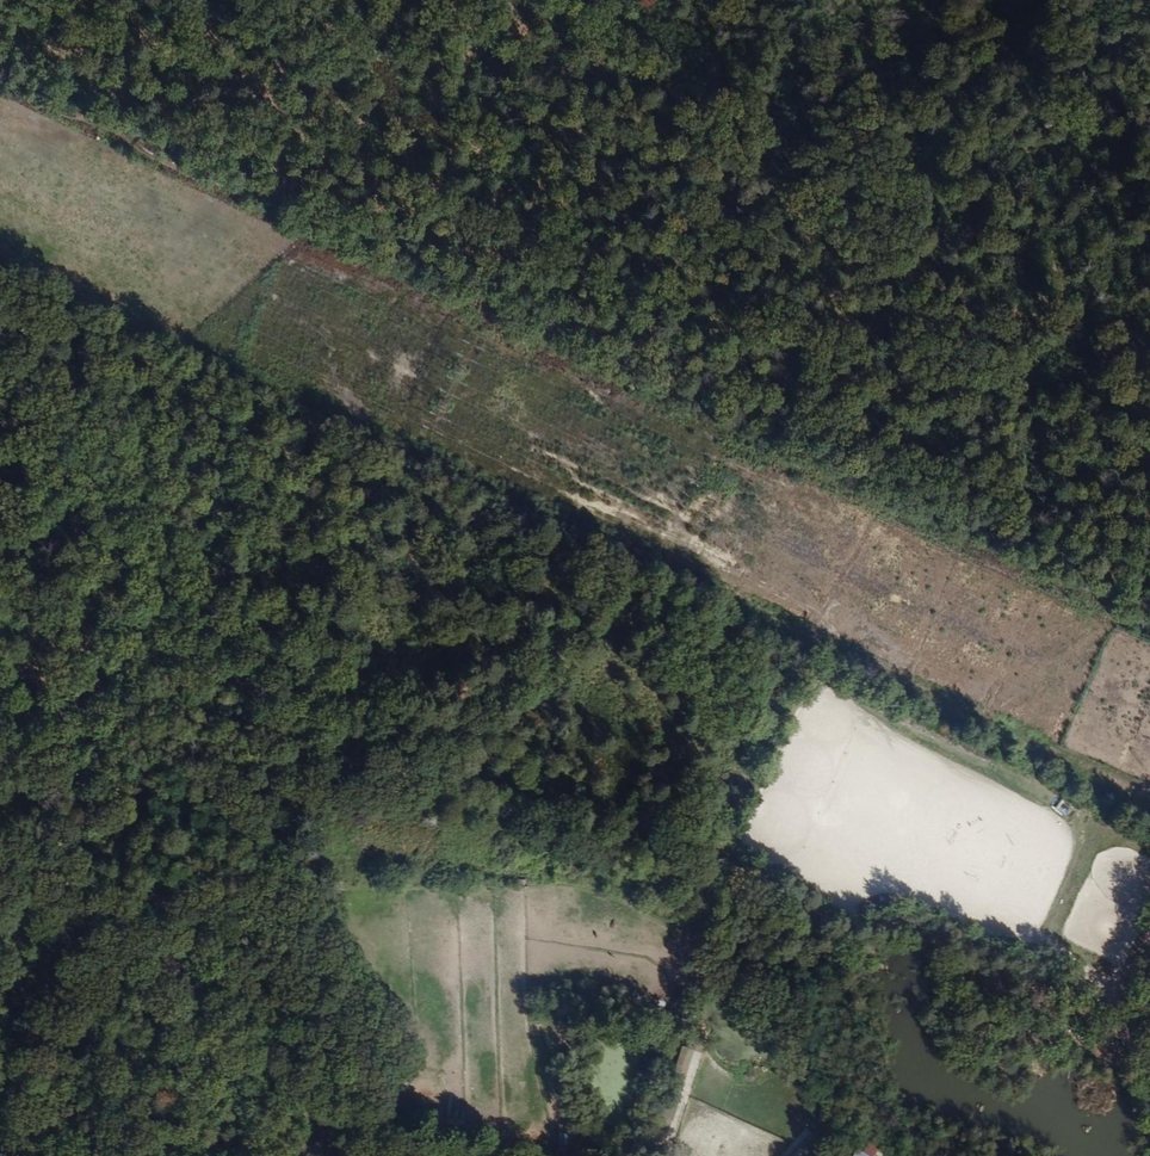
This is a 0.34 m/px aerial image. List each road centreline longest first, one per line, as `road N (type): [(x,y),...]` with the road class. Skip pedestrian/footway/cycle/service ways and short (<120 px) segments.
road 1 (track): [(1112,0),(1149,119)]

